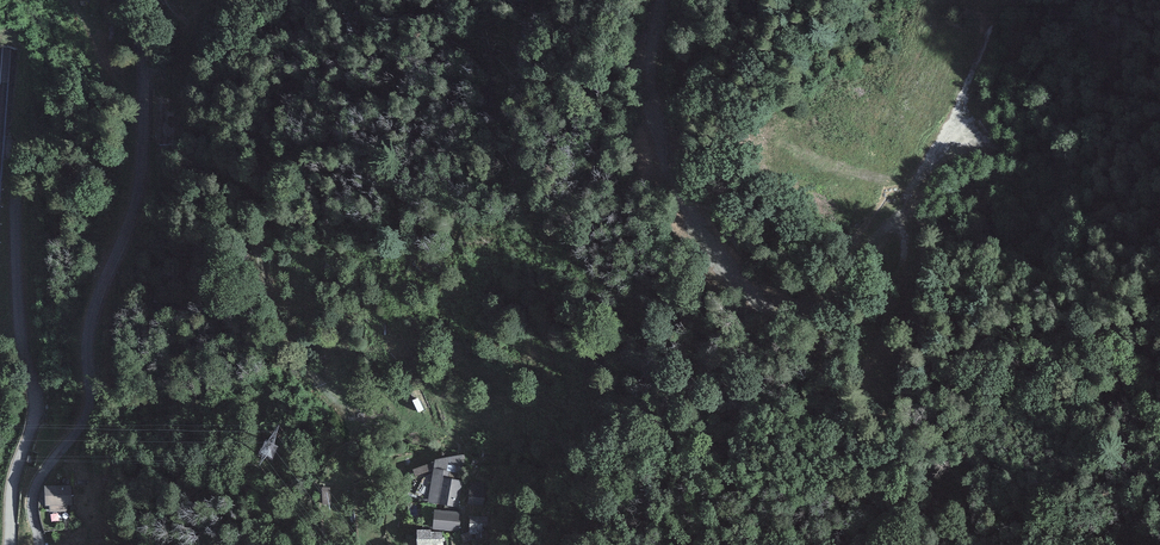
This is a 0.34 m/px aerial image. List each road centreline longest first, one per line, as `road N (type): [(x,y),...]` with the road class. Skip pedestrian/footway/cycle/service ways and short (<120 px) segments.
road 1 (track): [(207,0),(210,46),(257,174),(267,300),(295,351),(340,407),(350,435),(335,481)]
road 2 (track): [(900,214),(828,297),(793,313),(763,304),(707,235),(671,166),(652,73),(666,0)]
road 3 (track): [(900,214),(952,125),(991,23)]

